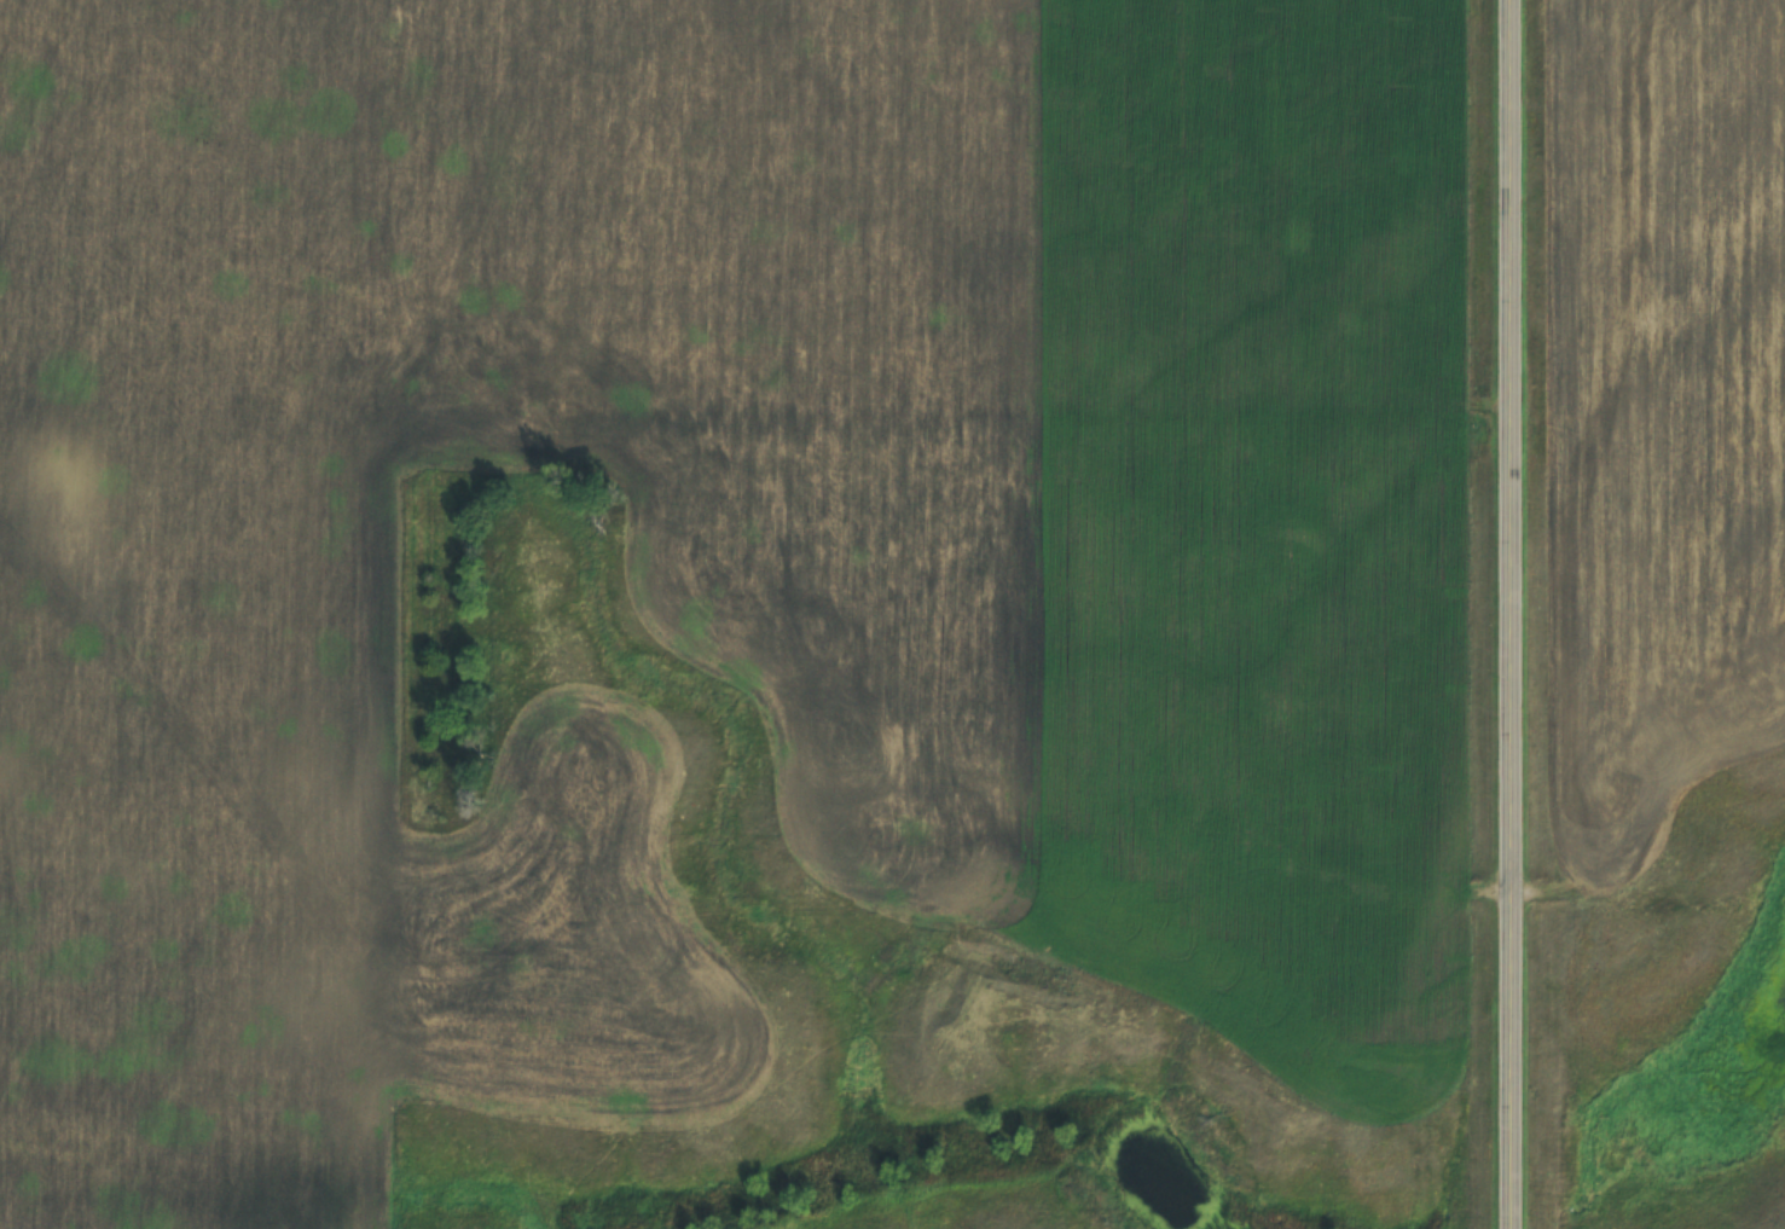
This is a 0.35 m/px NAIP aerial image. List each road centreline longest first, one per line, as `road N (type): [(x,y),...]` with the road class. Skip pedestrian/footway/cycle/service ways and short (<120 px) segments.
road 1 (tertiary): [(1512,1228),(1509,0)]

